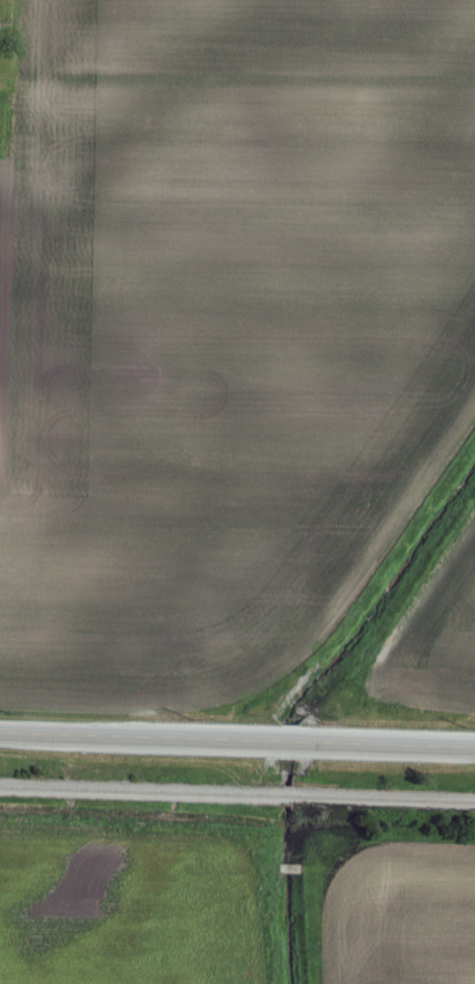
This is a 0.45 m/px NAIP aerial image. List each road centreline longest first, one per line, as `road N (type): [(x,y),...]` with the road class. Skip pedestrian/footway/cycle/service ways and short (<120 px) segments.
road 1 (primary): [(0,734),(474,748)]

